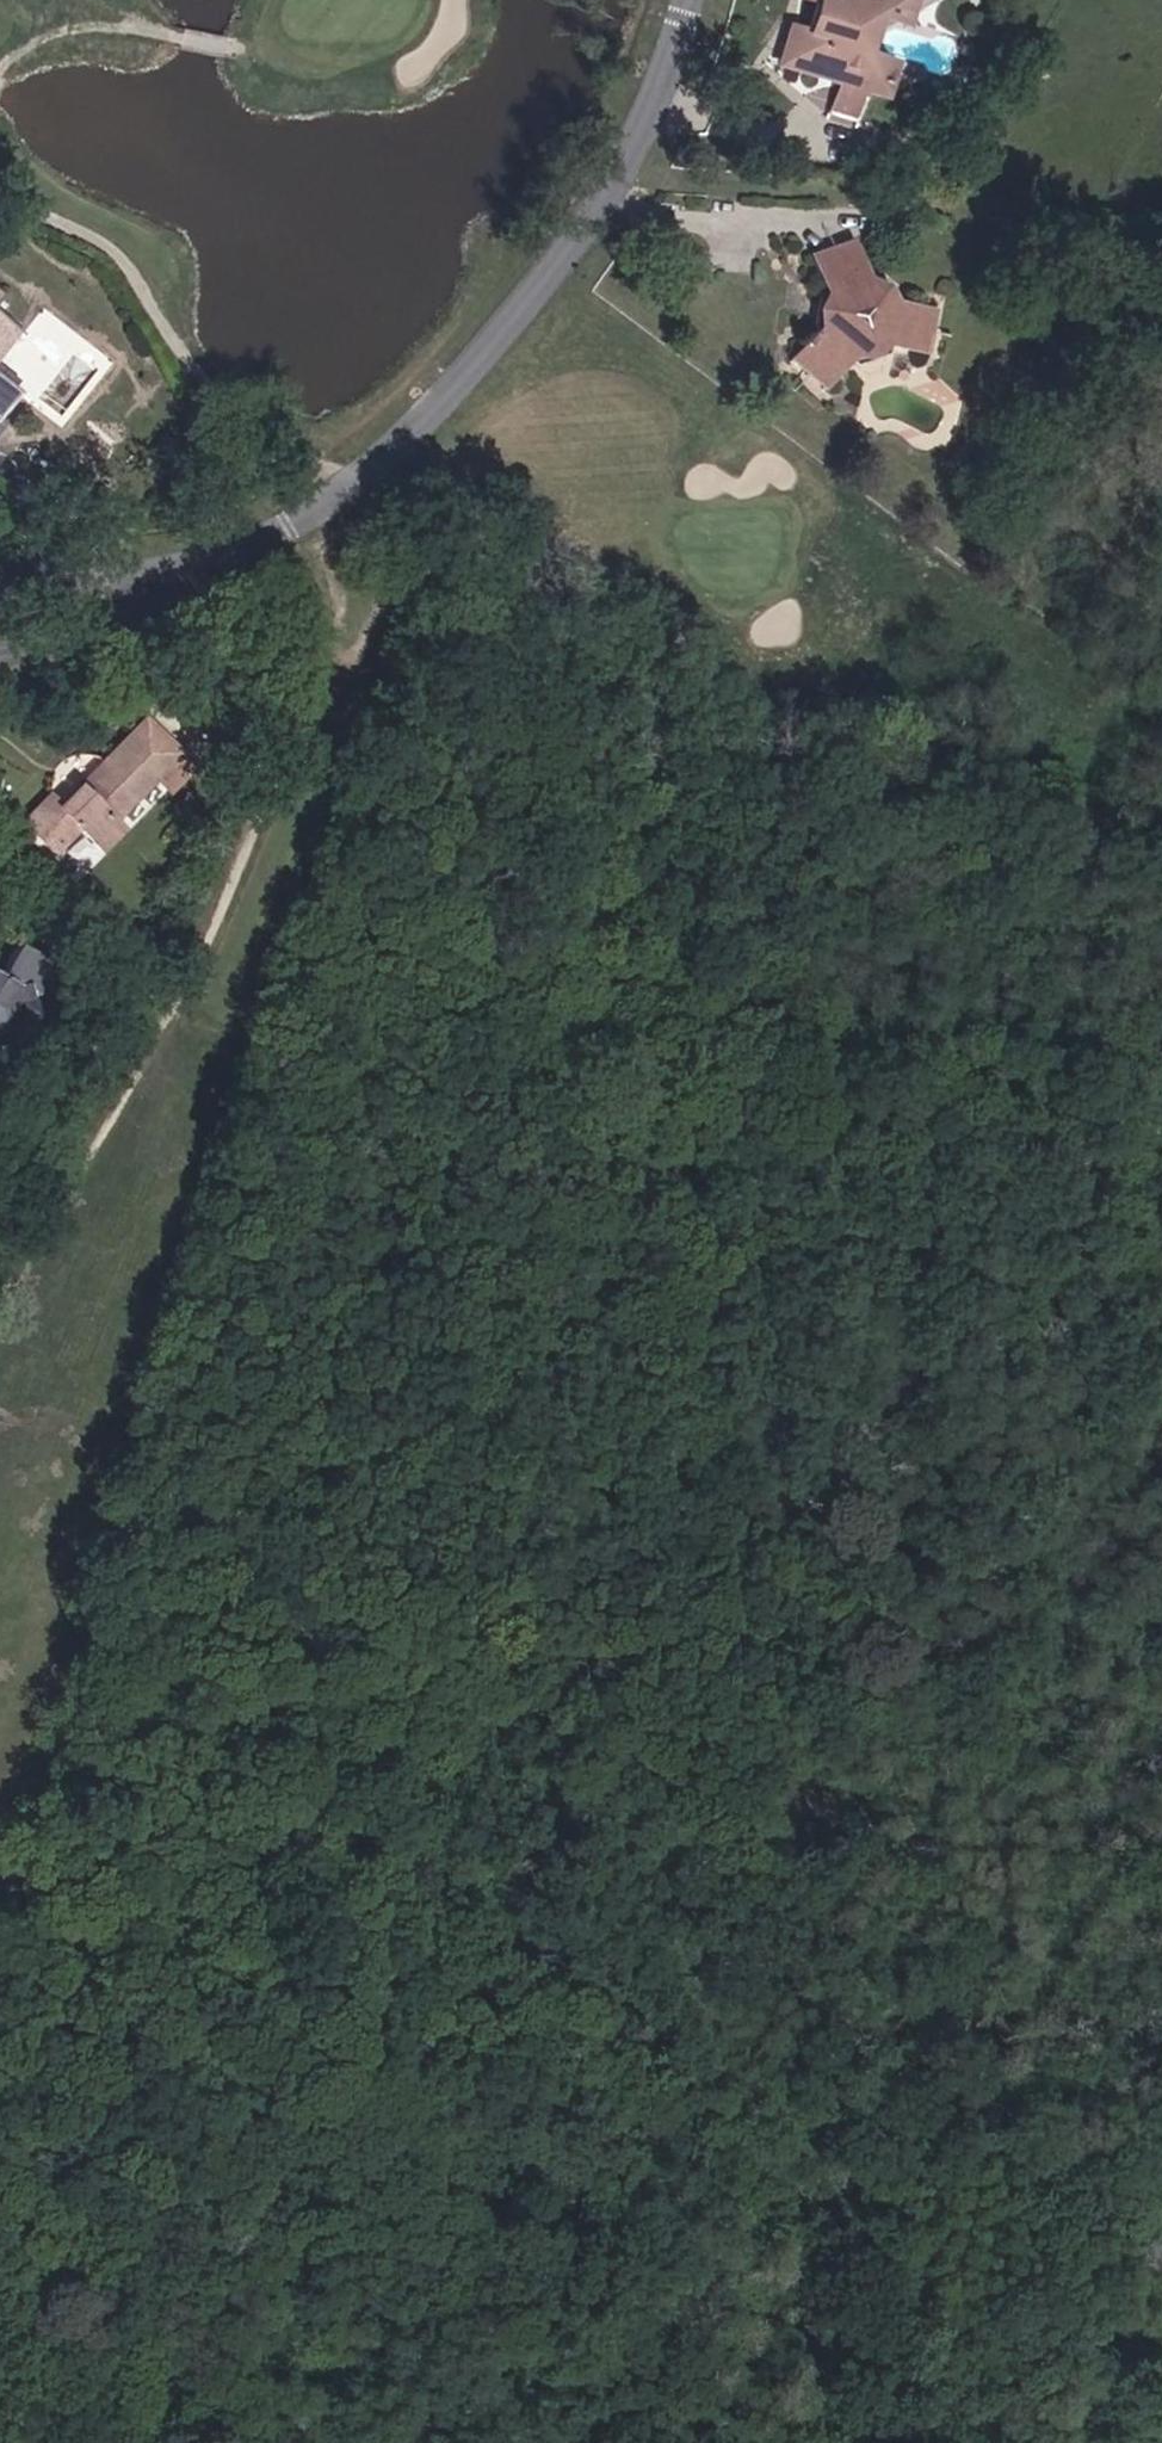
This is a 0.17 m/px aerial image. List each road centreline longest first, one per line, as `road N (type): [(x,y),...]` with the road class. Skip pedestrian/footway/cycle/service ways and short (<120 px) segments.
road 1 (residential): [(0,624),(147,596),(368,492),(527,313),(644,135),(699,0)]
road 2 (track): [(884,2442),(905,2372),(1007,2161),(1107,2008),(1161,1960)]

